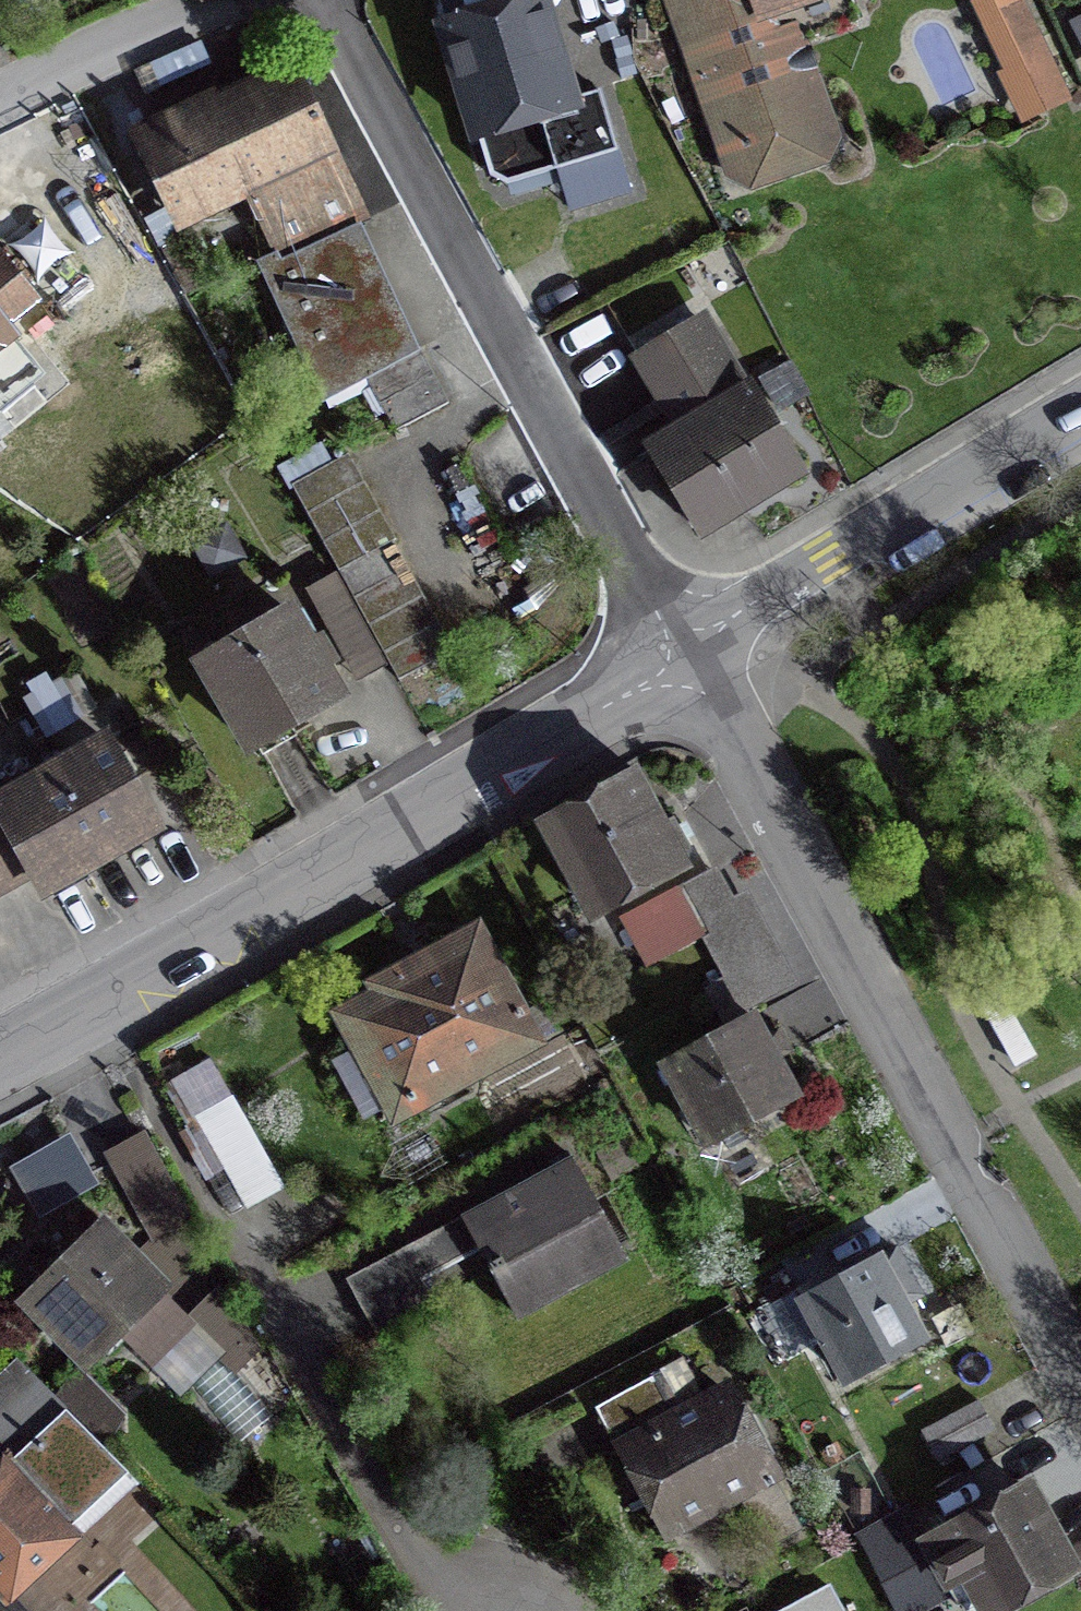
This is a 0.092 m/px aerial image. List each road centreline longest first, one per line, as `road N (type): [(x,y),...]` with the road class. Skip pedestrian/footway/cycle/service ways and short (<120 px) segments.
road 1 (residential): [(680,655),(1080,1388)]
road 2 (tertiary): [(680,655),(0,1059)]
road 3 (residential): [(330,0),(680,655)]
road 4 (residential): [(524,1610),(411,1558),(224,1243)]
road 5 (tertiary): [(1080,420),(680,655)]
road 6 (residential): [(0,109),(224,0)]

